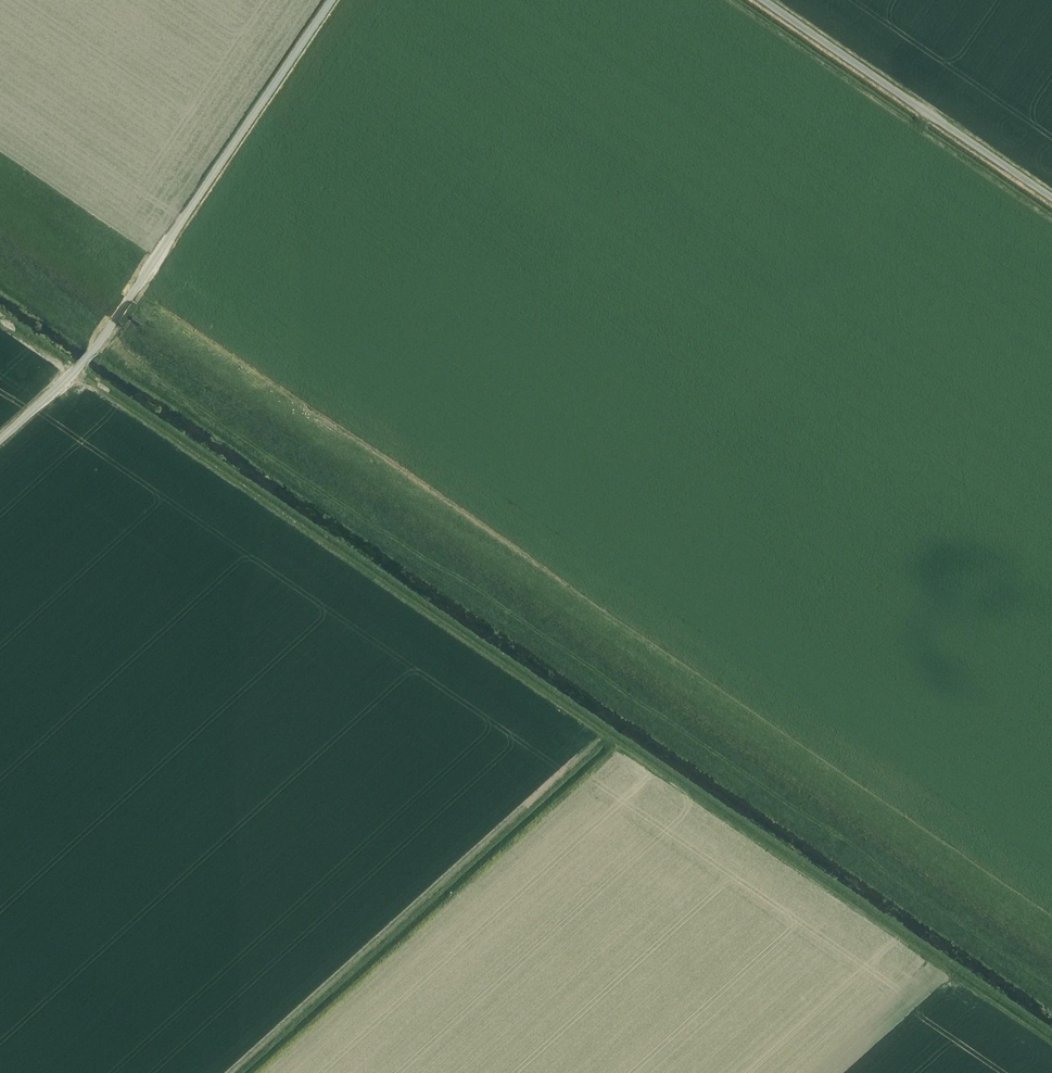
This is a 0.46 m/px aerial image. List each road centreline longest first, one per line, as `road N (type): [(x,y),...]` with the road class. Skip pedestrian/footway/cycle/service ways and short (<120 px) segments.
road 1 (unclassified): [(0,441),(97,347),(332,0)]
road 2 (unclassified): [(1051,197),(764,0)]

